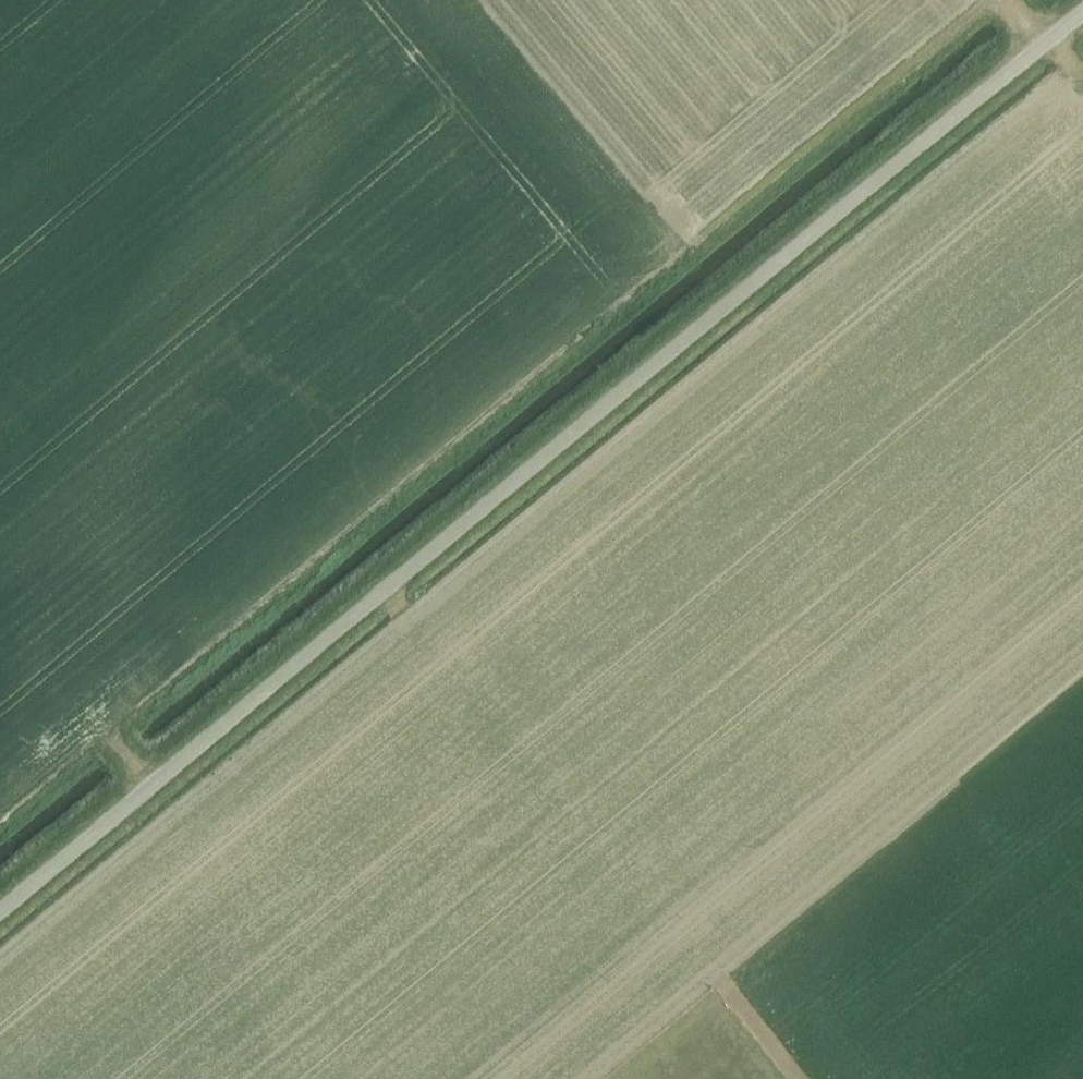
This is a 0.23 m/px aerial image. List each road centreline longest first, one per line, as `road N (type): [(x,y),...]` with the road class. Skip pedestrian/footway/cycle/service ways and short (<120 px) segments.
road 1 (unclassified): [(0,914),(1082,15)]

